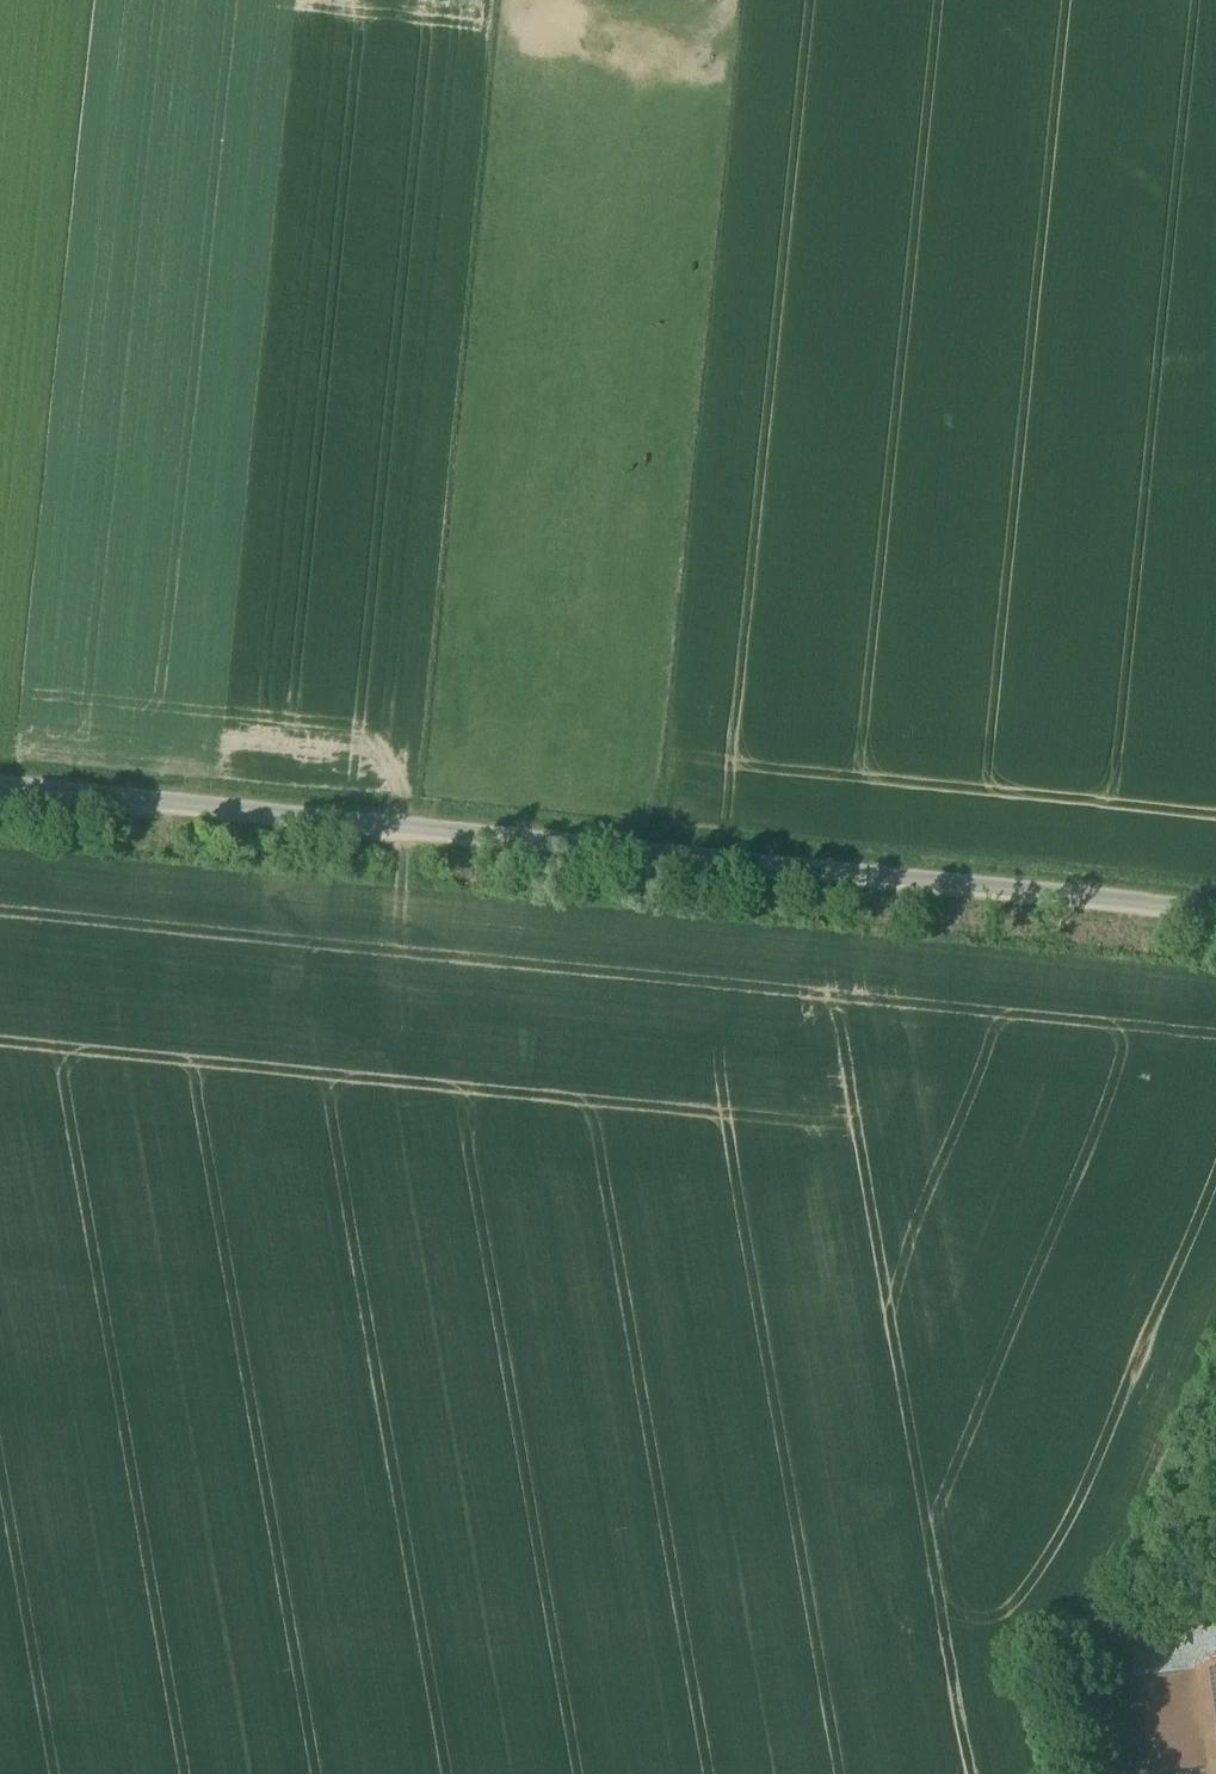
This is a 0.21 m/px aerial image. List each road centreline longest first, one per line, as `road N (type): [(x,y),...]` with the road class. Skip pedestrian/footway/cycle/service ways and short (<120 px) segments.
road 1 (unclassified): [(0,791),(1215,912)]

